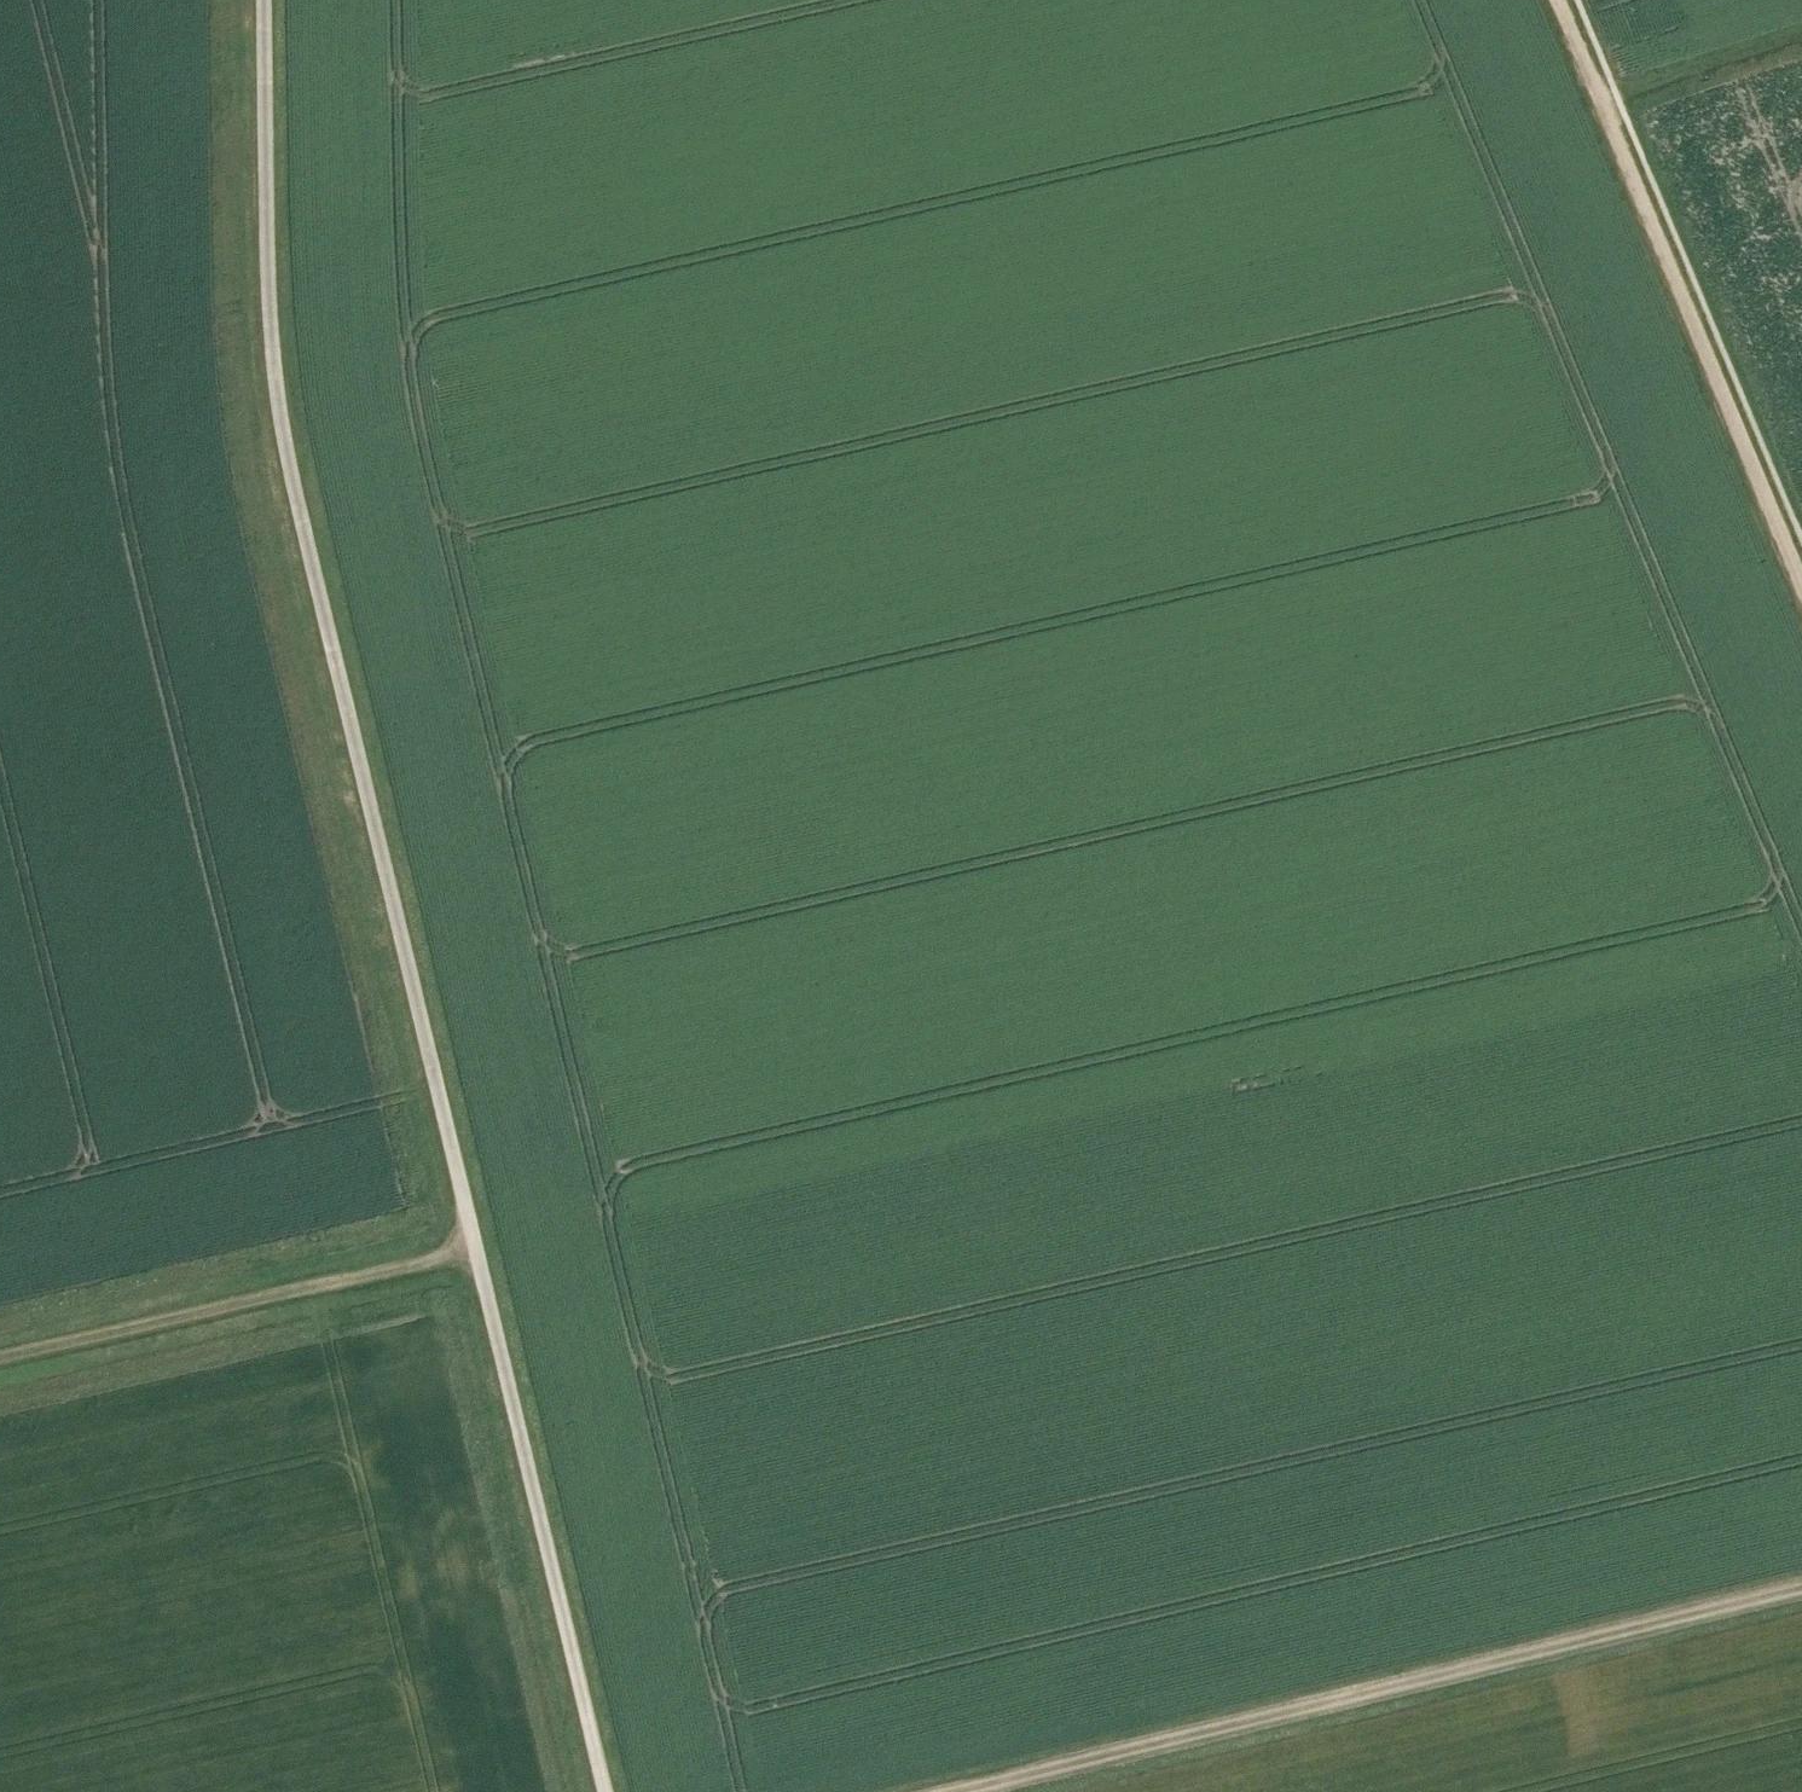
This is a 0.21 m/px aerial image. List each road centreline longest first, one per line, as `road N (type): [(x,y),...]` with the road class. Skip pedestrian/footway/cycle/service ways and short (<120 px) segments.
road 1 (unclassified): [(606,1791),(283,435),(269,310),(264,0)]
road 2 (track): [(944,1791),(1801,1588)]
road 3 (track): [(1801,586),(1598,105)]

